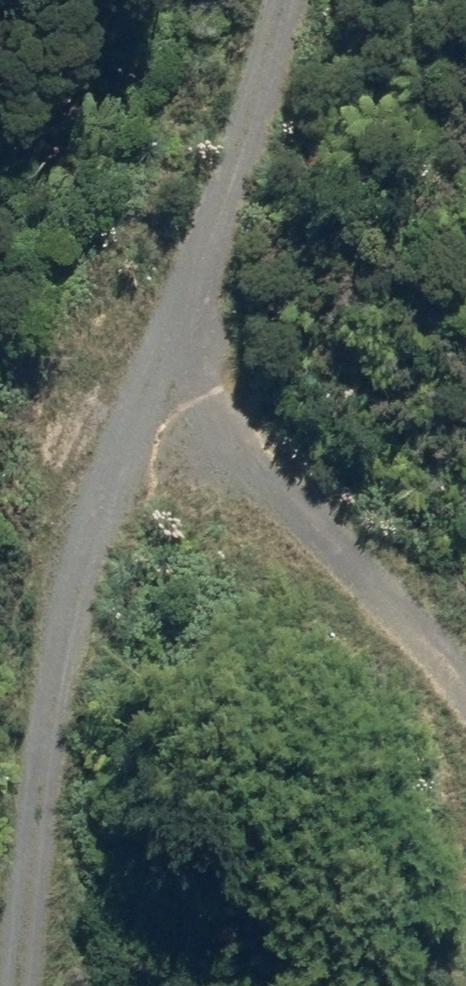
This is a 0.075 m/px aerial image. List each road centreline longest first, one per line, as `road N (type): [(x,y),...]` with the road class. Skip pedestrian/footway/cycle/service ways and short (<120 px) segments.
road 1 (track): [(280,0),(75,610),(19,985)]
road 2 (track): [(164,344),(357,628),(465,753)]

